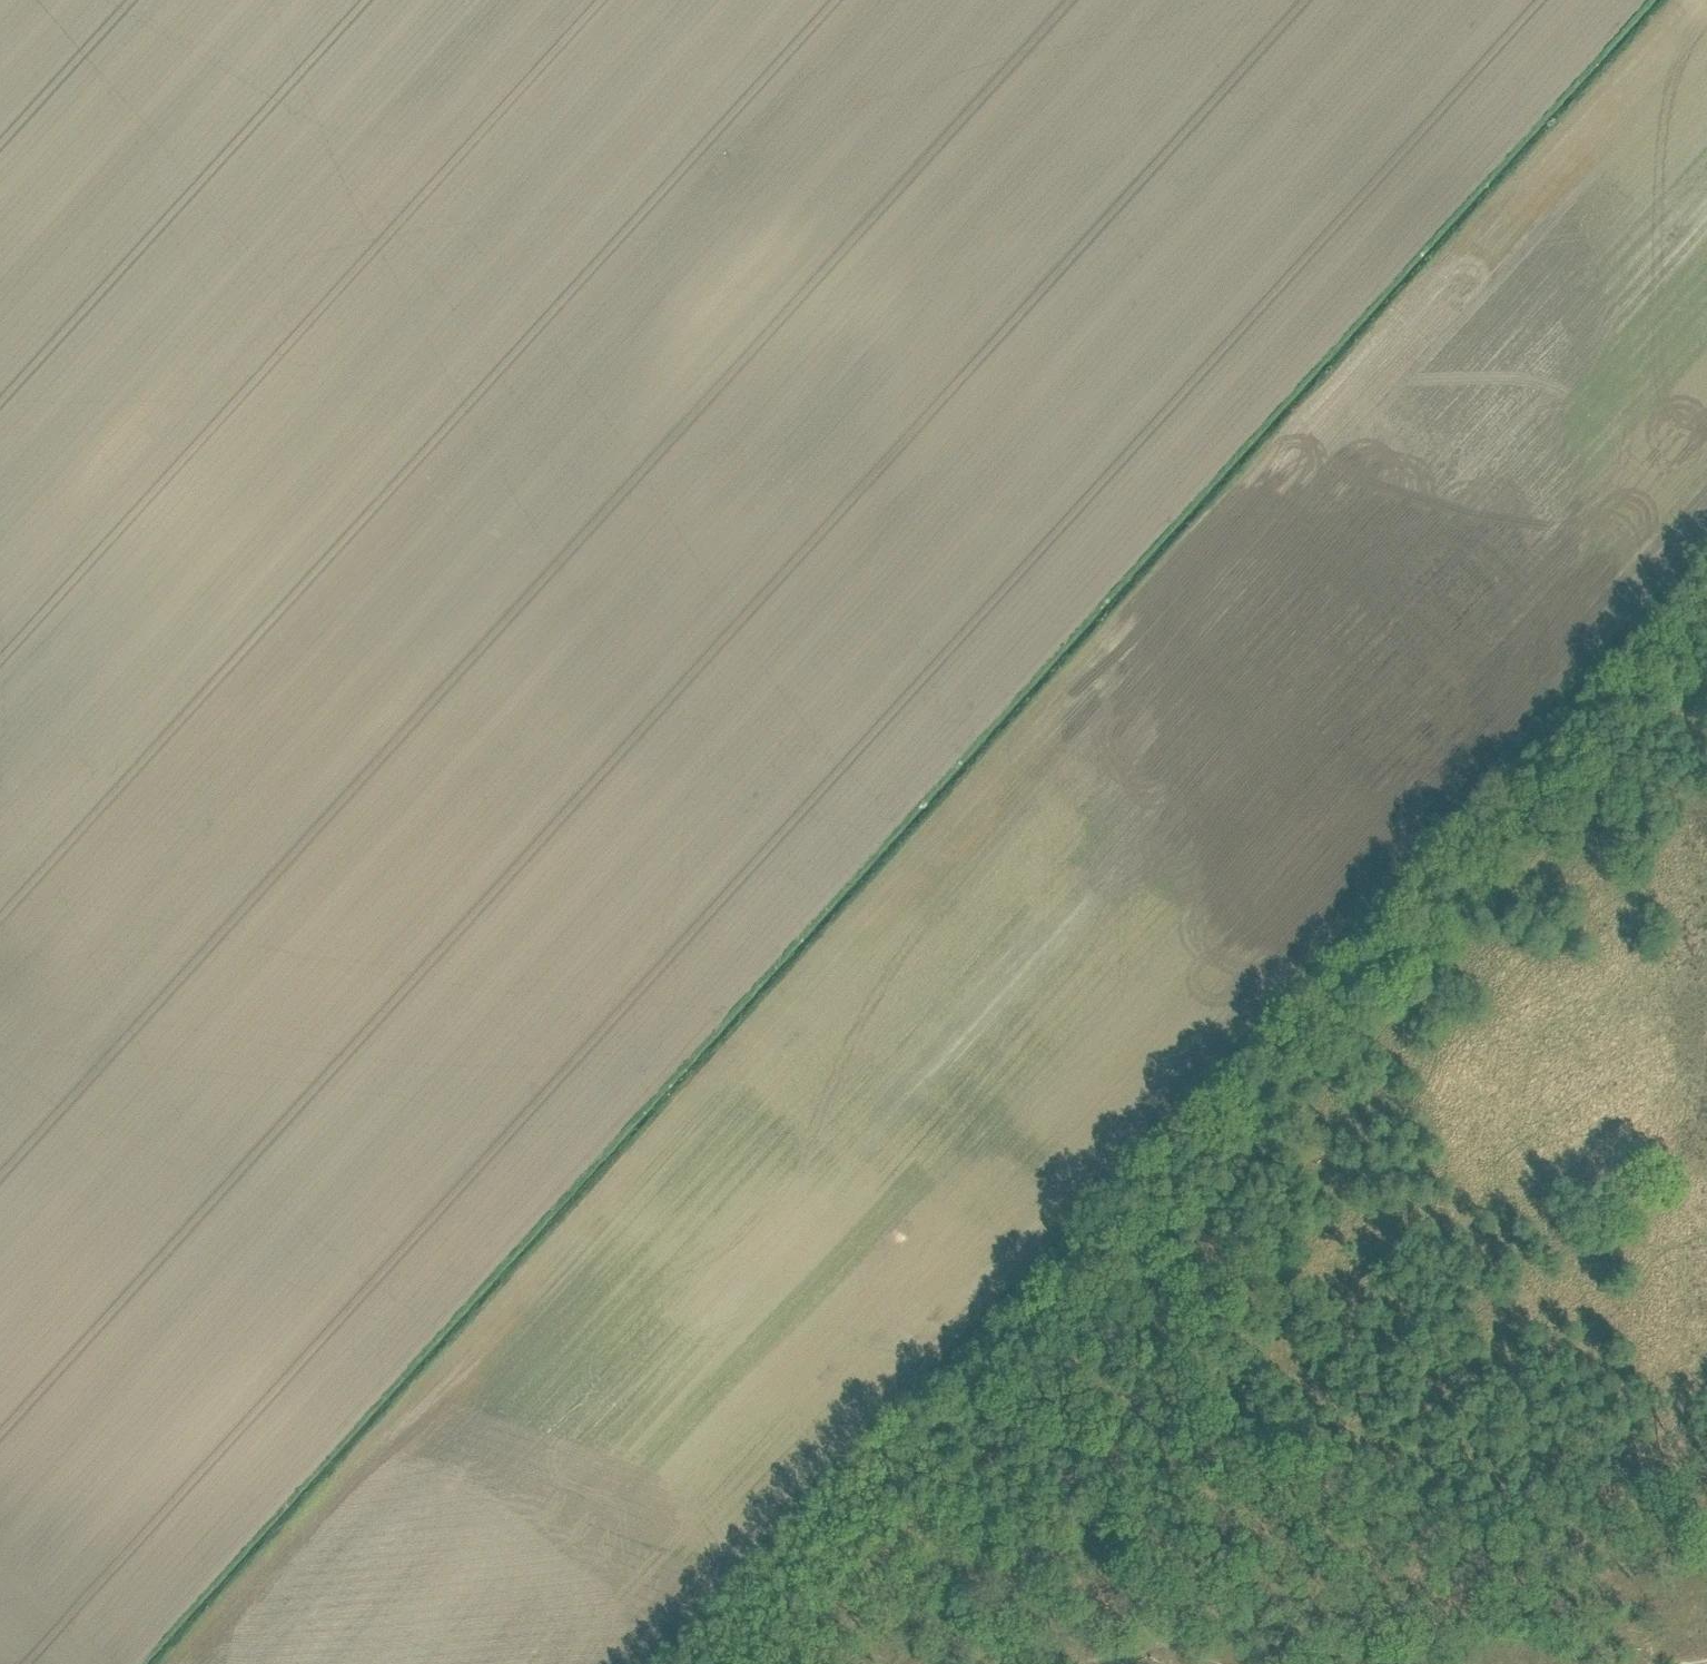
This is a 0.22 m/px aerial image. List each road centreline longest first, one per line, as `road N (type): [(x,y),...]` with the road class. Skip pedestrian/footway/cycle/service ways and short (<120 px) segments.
road 1 (track): [(649,1663),(936,1348)]

